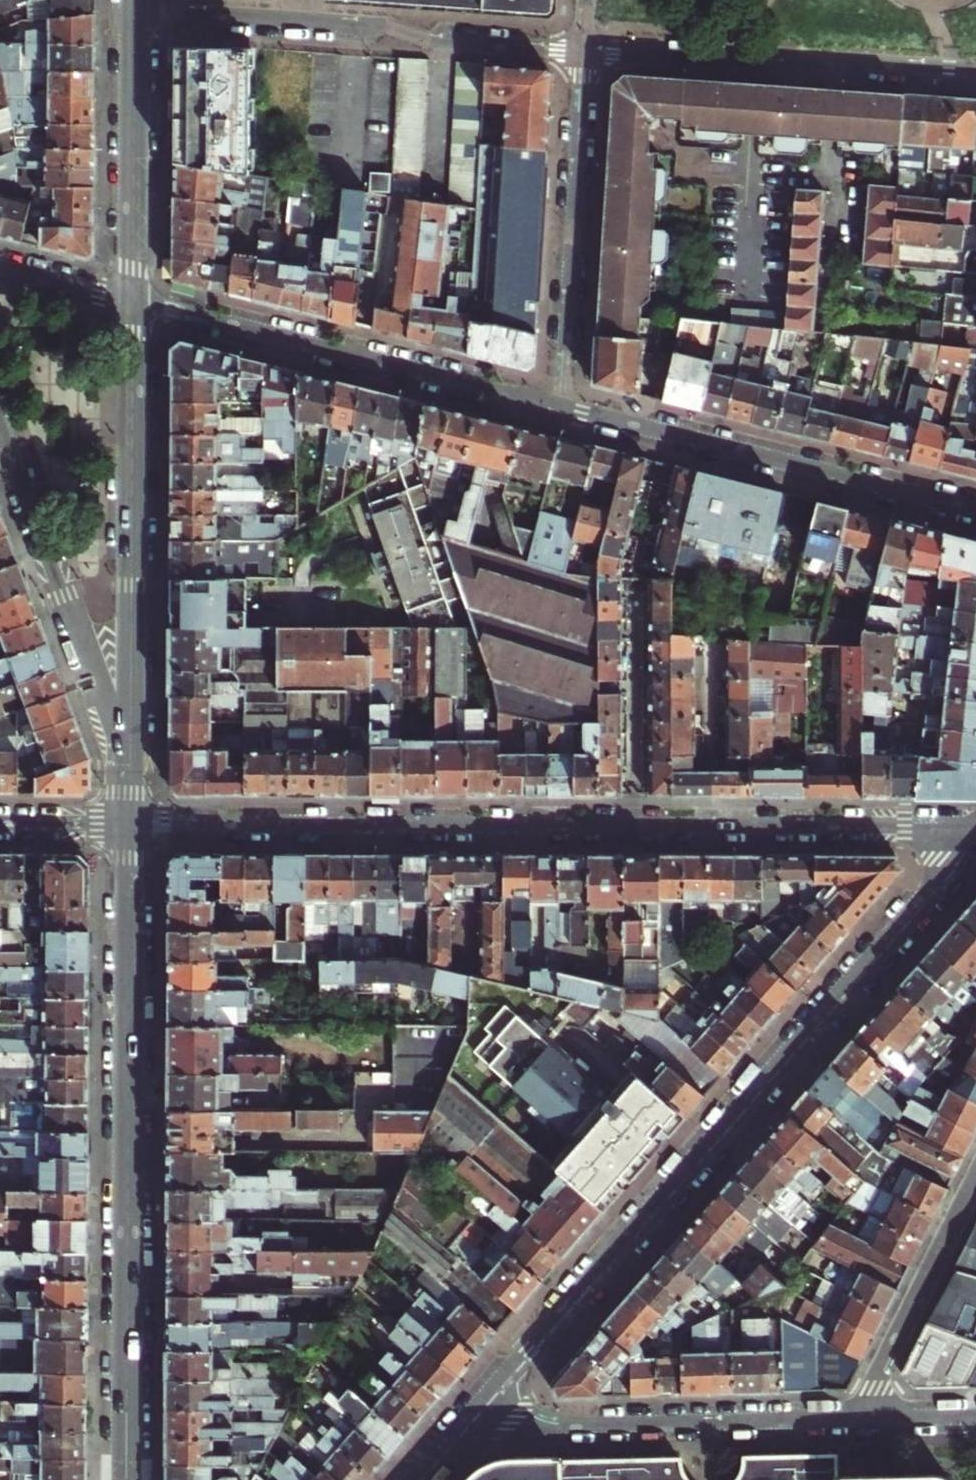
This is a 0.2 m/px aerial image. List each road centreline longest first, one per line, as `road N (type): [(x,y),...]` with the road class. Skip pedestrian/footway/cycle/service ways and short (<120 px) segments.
road 1 (residential): [(129,824),(975,826)]
road 2 (residential): [(975,839),(461,1424)]
road 3 (tertiary): [(129,824),(127,1479)]
road 4 (tertiary): [(132,298),(130,764)]
road 5 (residential): [(135,10),(581,51)]
road 6 (residential): [(564,407),(132,298)]
road 7 (residential): [(975,511),(564,407)]
road 8 (residential): [(581,51),(753,65),(831,60),(975,70)]
road 9 (residential): [(461,1424),(856,1420)]
road 10 (residential): [(0,418),(130,764)]
road 11 (residential): [(564,407),(581,51)]
road 12 (tertiary): [(135,10),(132,298)]
road 13 (residential): [(975,1177),(856,1420)]
road 14 (residential): [(132,298),(0,264)]
road 15 (residential): [(0,824),(129,824)]
road 16 (residential): [(856,1420),(975,1418)]

